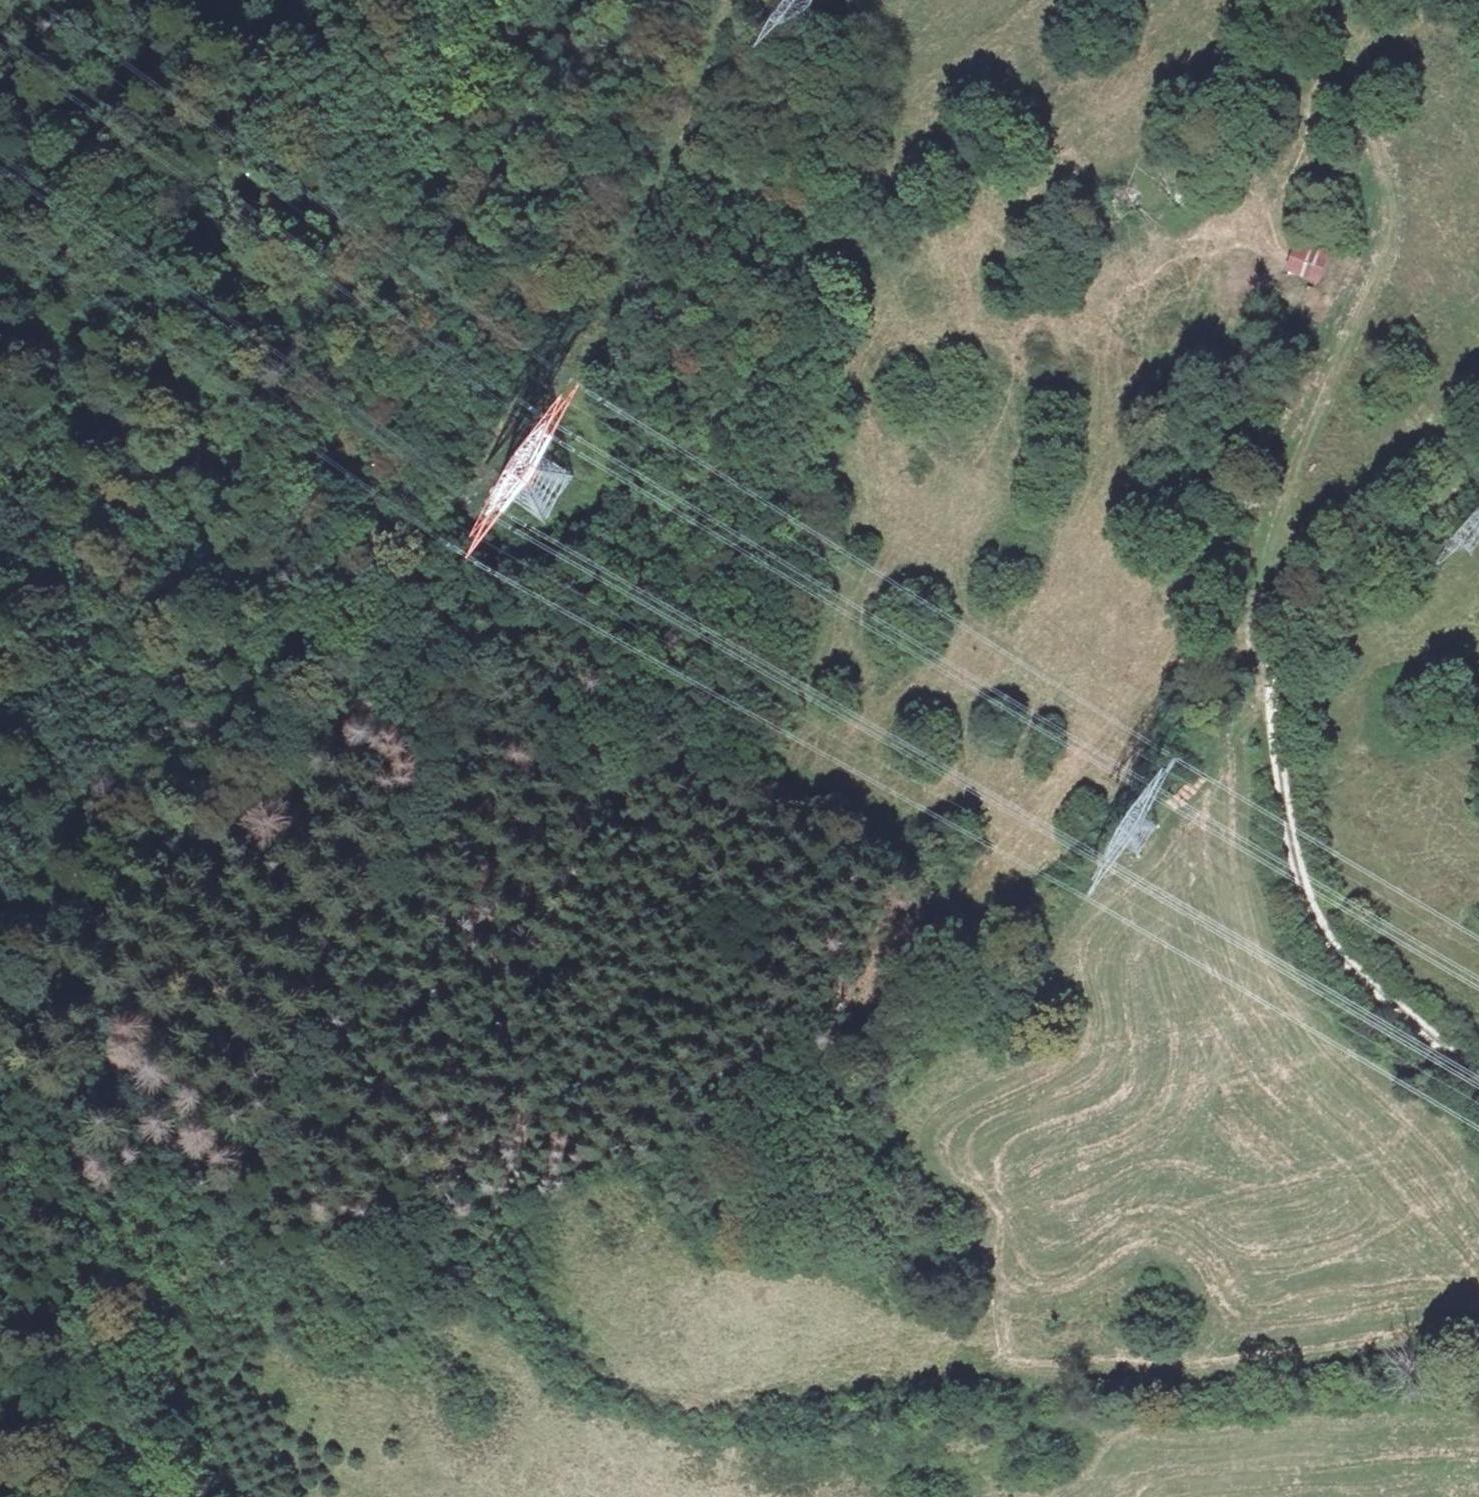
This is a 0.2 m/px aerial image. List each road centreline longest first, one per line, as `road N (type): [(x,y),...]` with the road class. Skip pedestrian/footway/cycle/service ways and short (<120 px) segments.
road 1 (track): [(1337,0),(1360,66),(1391,236),(1252,602),(1252,663),(1279,759)]
road 2 (track): [(1478,455),(1305,636),(1279,689),(1291,872),(1316,927),(1376,997),(1478,1079)]
road 3 (track): [(545,390),(587,359),(720,28),(742,0)]

